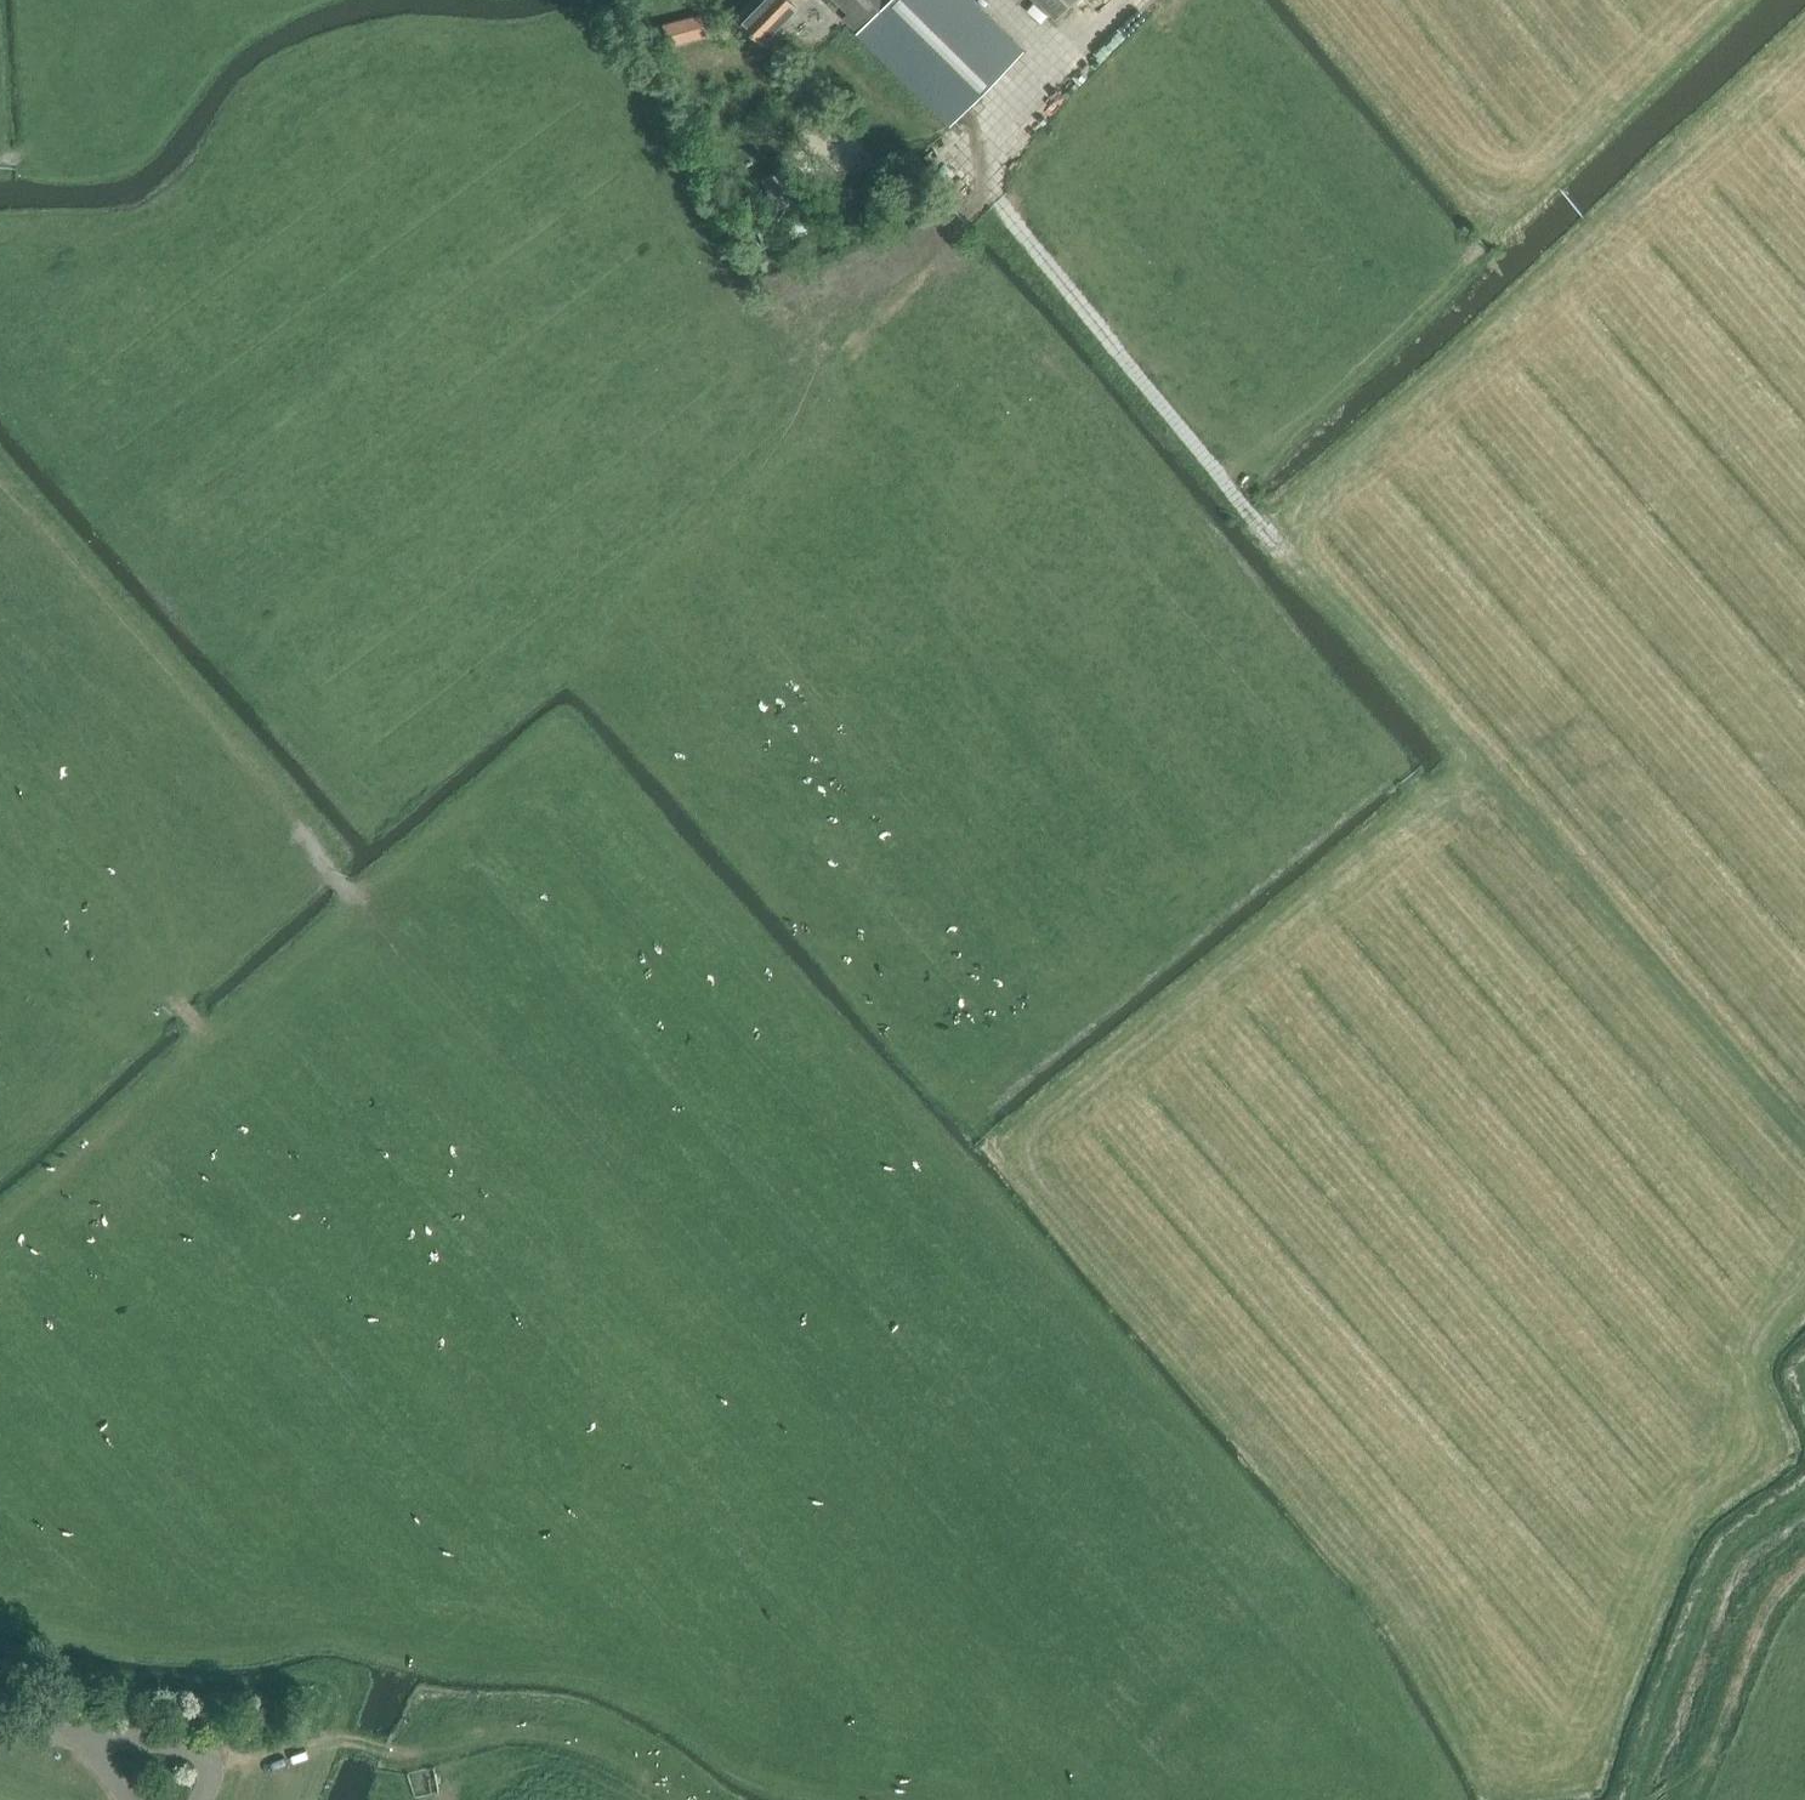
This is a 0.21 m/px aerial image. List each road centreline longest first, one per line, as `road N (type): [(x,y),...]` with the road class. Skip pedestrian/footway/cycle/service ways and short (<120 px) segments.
road 1 (track): [(1282,550),(985,190),(1058,49),(1008,0)]

